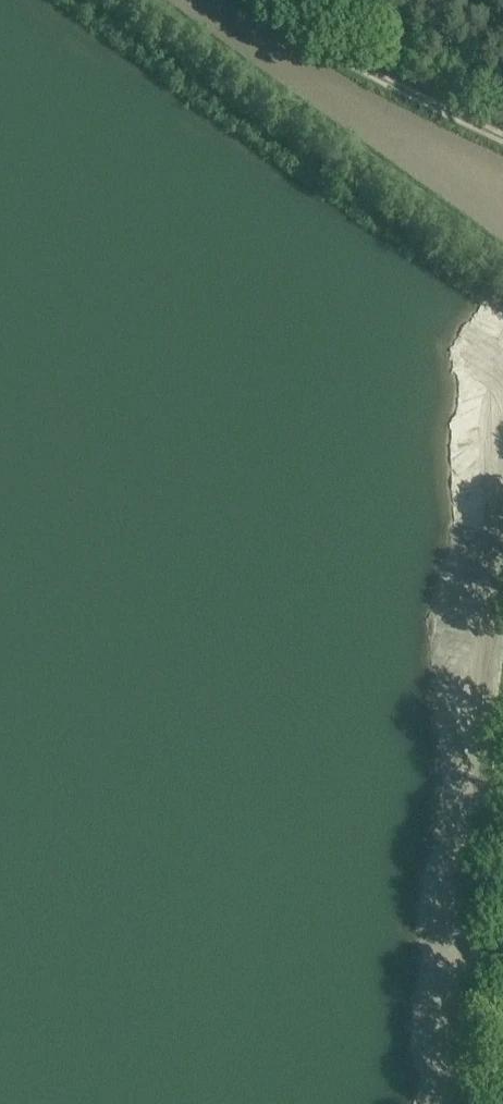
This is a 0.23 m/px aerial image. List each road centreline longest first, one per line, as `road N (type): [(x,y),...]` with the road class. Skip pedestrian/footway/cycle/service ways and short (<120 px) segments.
road 1 (track): [(502,137),(335,53),(256,0)]

